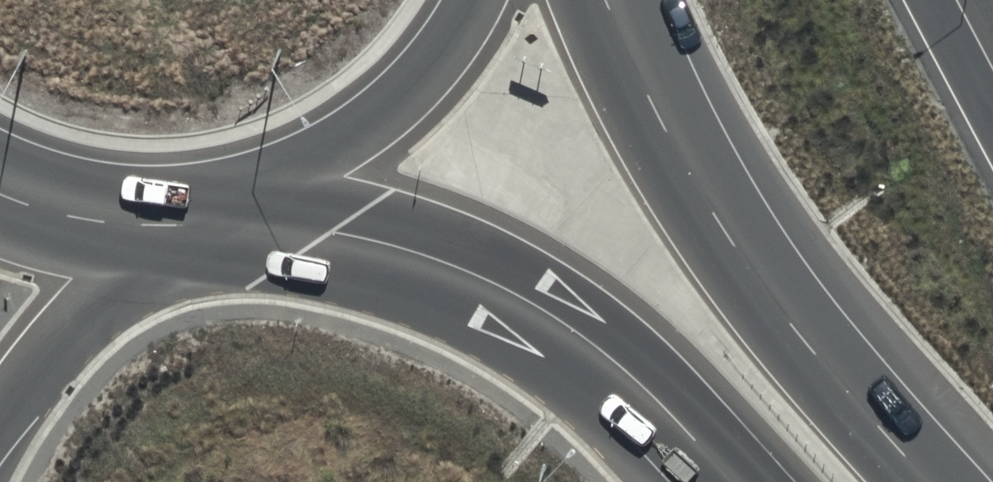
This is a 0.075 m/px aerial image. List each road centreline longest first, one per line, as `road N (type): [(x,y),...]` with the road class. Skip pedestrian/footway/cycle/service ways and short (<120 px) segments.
road 1 (trunk): [(606,0),(695,187),(863,422),(918,481)]
road 2 (trunk): [(726,481),(609,361),(555,323),(464,278),(233,210)]
road 3 (trunk): [(476,0),(424,75),(372,123),(233,210)]
road 4 (trunk): [(158,227),(0,414)]
road 5 (motorway): [(909,0),(992,165)]
road 6 (trunk): [(158,227),(63,218),(0,198)]

